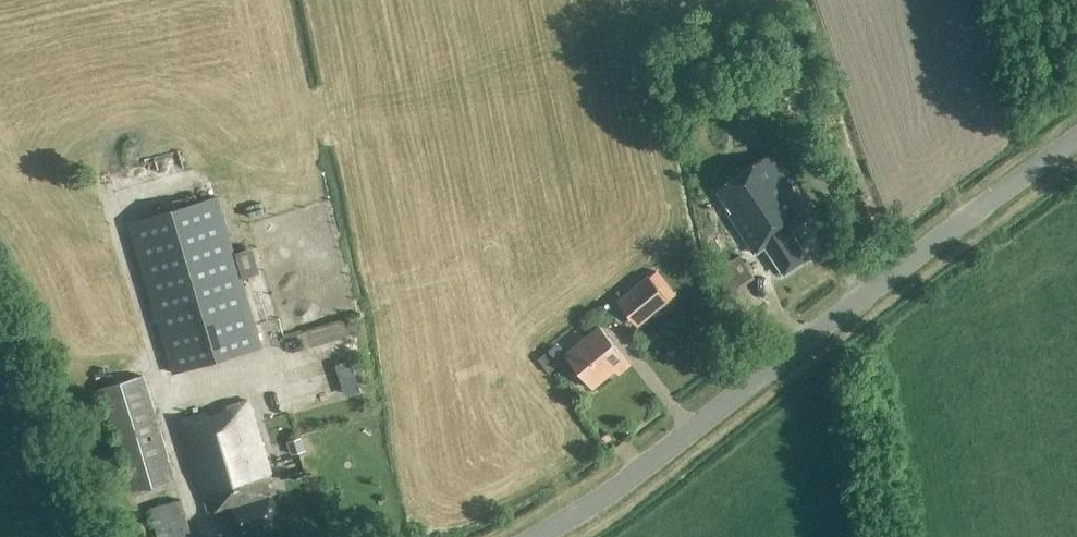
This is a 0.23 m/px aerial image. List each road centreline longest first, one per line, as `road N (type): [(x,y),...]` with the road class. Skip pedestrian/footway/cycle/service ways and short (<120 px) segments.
road 1 (tertiary): [(536,536),(624,479),(1076,137)]
road 2 (track): [(84,536),(0,327)]

